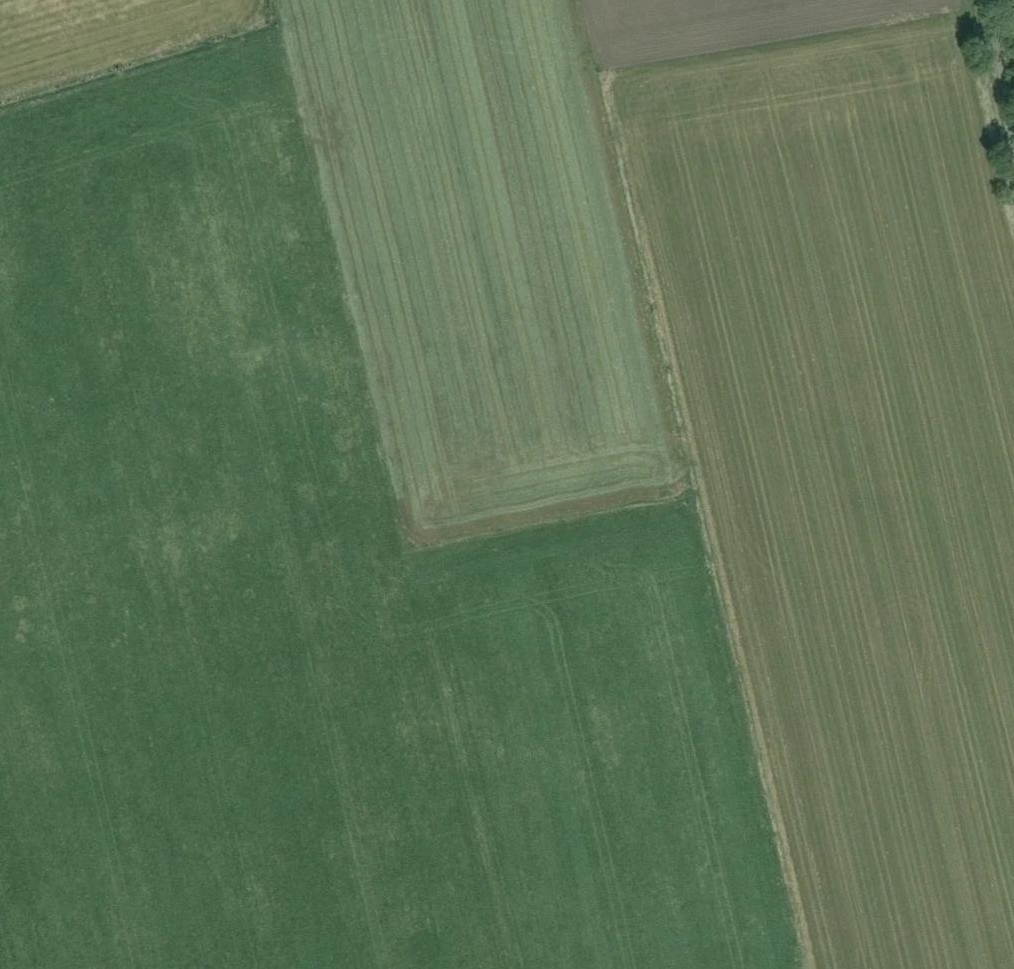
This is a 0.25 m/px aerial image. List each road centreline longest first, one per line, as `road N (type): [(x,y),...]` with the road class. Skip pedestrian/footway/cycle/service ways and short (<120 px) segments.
road 1 (unclassified): [(1013,119),(986,0)]

